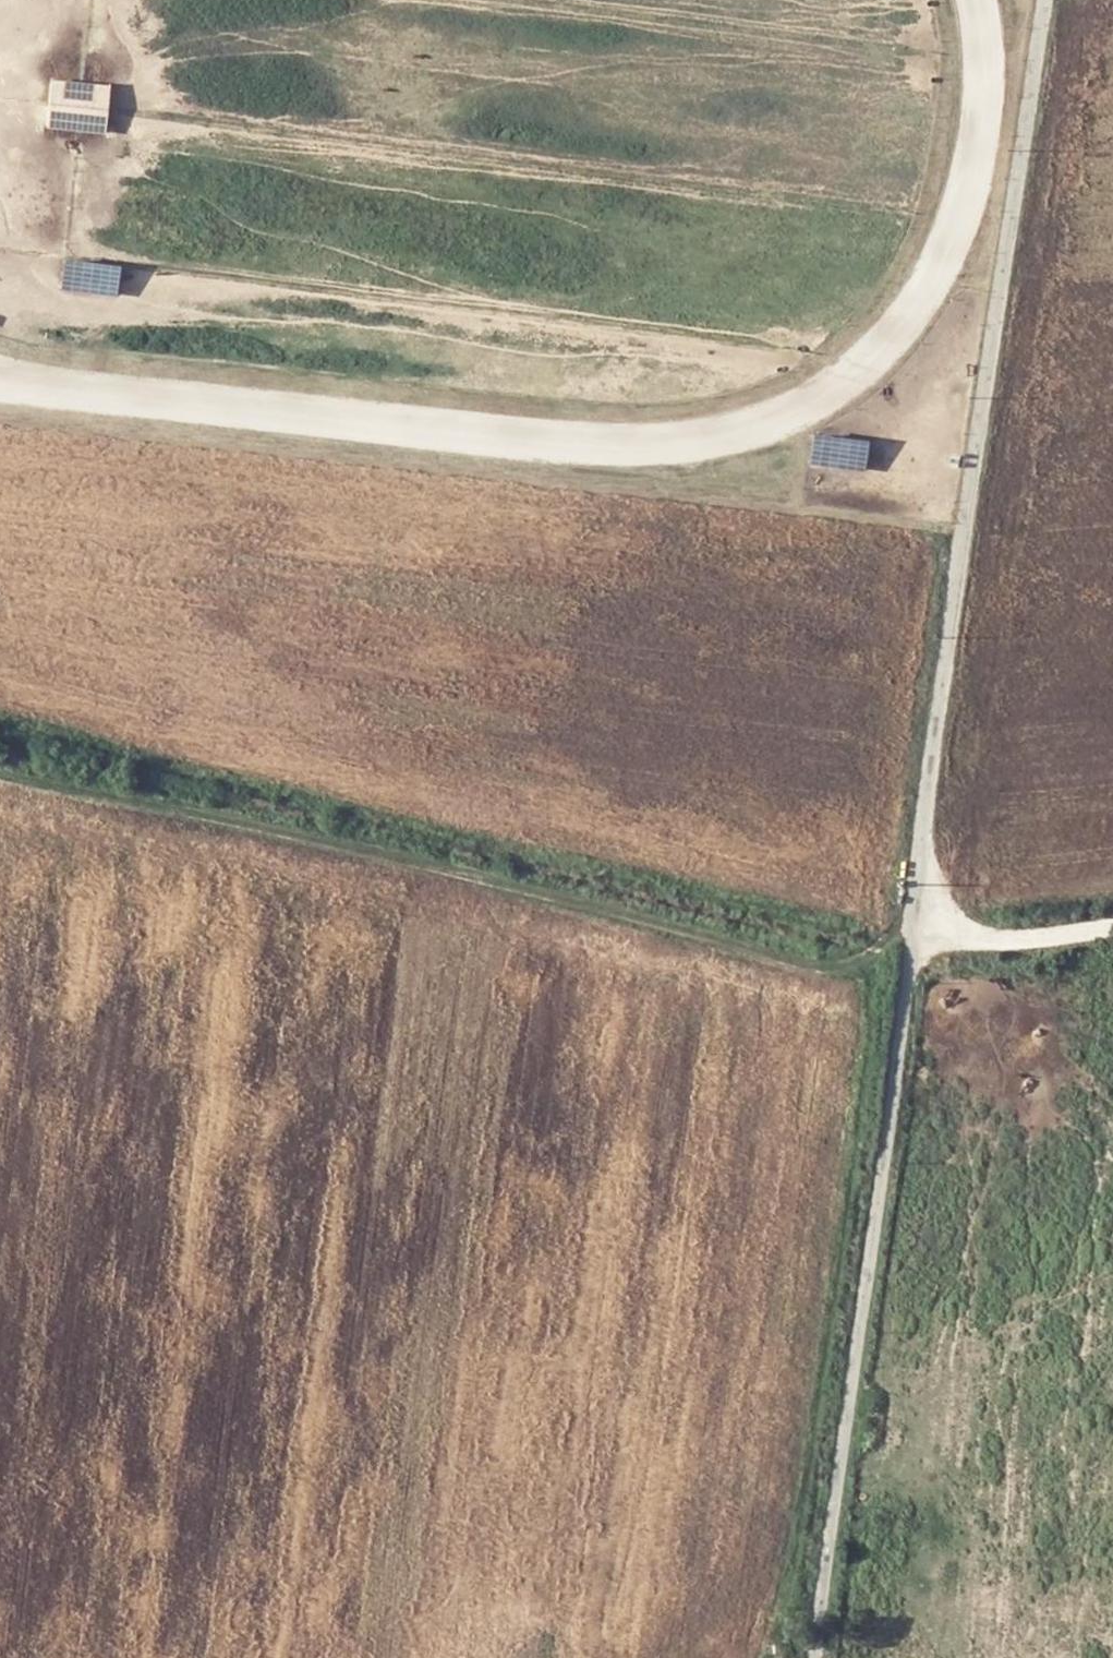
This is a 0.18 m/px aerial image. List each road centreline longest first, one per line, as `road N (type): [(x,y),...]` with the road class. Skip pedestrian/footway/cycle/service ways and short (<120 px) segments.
road 1 (track): [(0,765),(818,962),(847,963),(914,931)]
road 2 (unclassified): [(1042,0),(914,931)]
road 3 (unclassified): [(914,931),(818,1657)]
road 4 (unclassified): [(1112,920),(914,931)]

